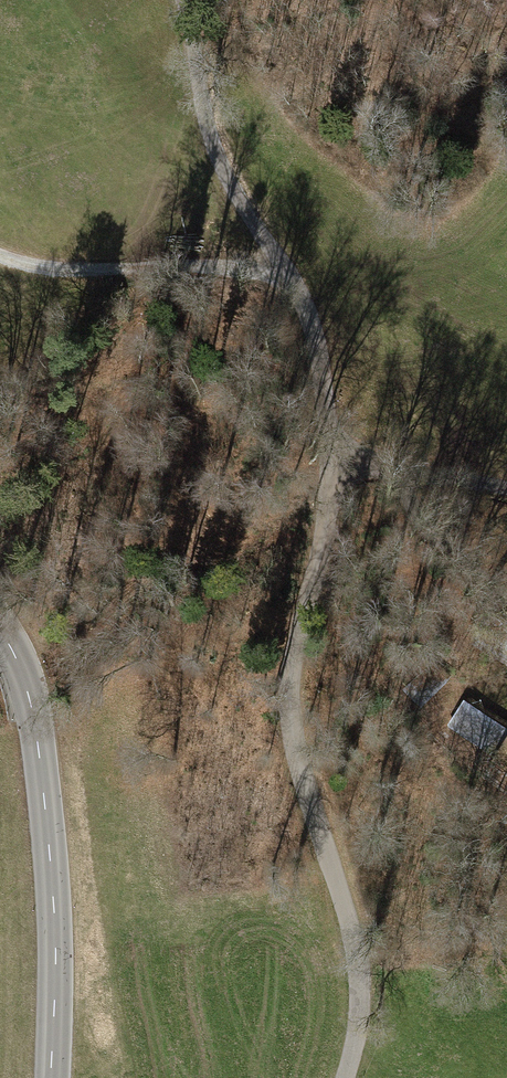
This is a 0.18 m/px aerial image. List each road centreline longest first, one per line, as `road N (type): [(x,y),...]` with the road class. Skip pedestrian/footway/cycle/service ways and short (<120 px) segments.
road 1 (unclassified): [(329,446),(326,508),(289,662),(289,711),(357,960),(360,998),(344,1077)]
road 2 (tertiary): [(0,624),(23,666),(35,718),(54,905),(51,1077)]
road 3 (track): [(0,254),(64,268),(241,271),(278,259)]
road 4 (track): [(181,0),(212,142),(278,259)]
road 5 (unclassified): [(329,446),(392,477),(441,543),(506,603)]
road 6 (track): [(278,259),(307,313),(329,446)]

